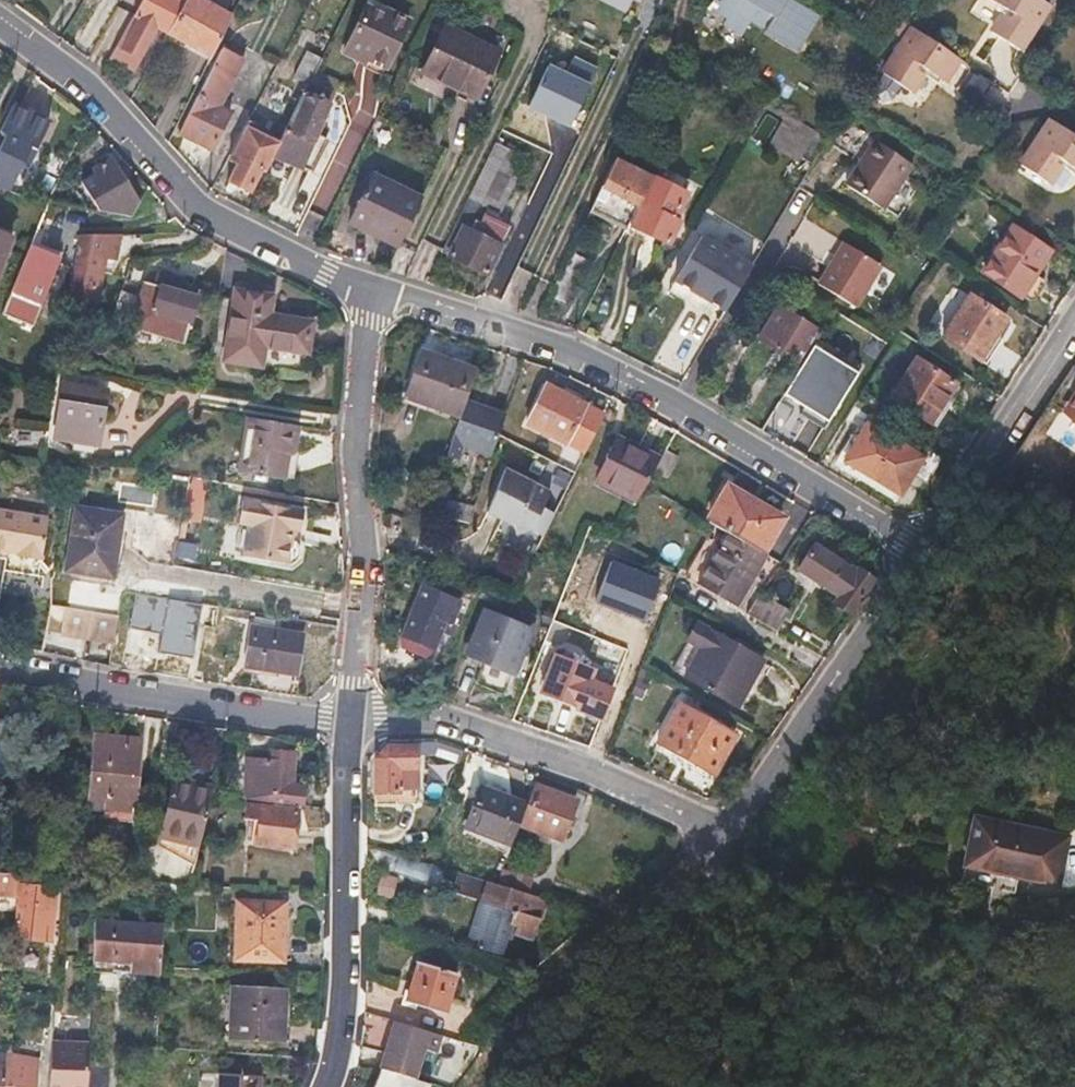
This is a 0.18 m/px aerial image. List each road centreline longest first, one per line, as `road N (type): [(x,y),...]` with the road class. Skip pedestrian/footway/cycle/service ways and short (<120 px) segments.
road 1 (residential): [(350,731),(435,721),(739,838),(915,557)]
road 2 (residential): [(915,557),(665,403),(512,335),(371,295)]
road 3 (residential): [(371,295),(217,219),(85,85),(0,24)]
road 4 (residential): [(350,731),(367,589),(355,457),(371,295)]
road 5 (residential): [(325,1086),(345,999),(350,731)]
road 6 (residential): [(0,667),(350,731)]
road 7 (residential): [(915,557),(1074,312)]

